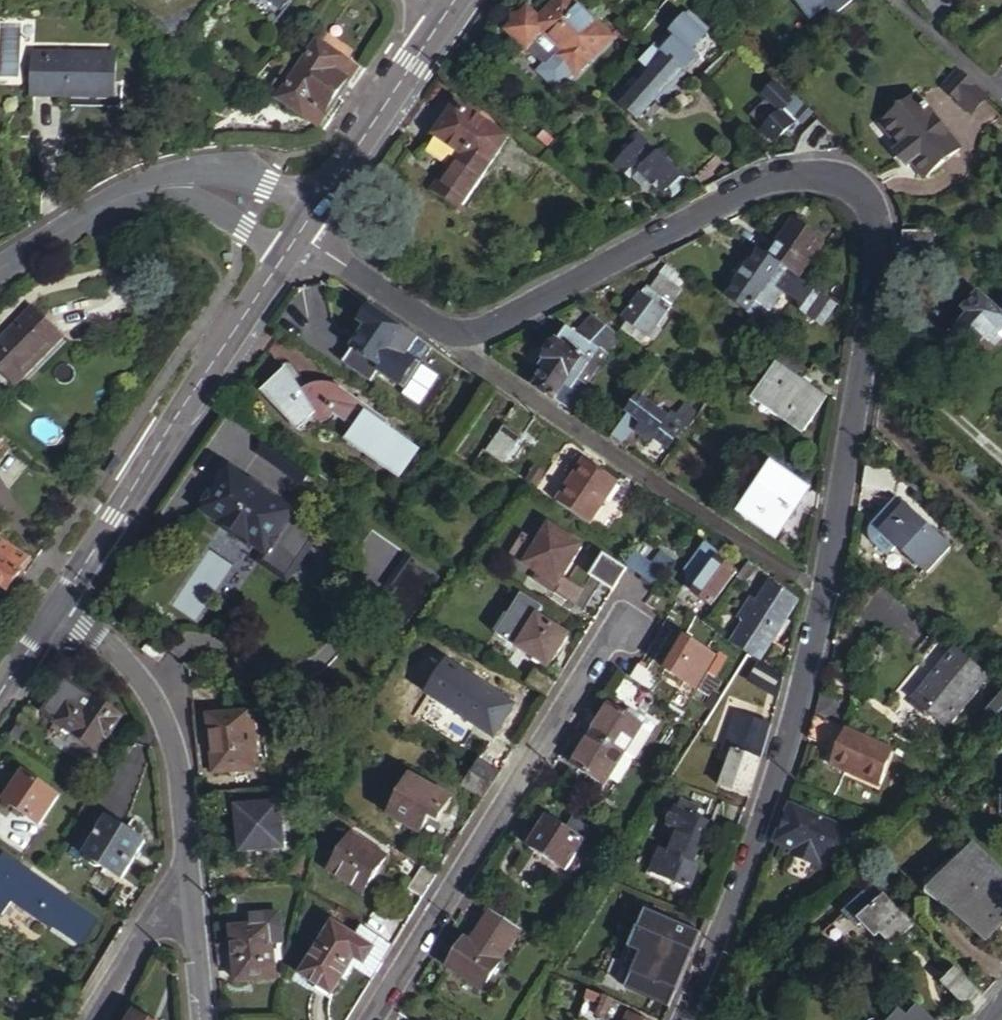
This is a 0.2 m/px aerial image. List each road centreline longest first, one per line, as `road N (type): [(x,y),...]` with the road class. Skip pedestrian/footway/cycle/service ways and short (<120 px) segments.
road 1 (residential): [(451,333),(515,312),(764,181),(836,177),(860,190),(871,211),(877,244),(871,294),(790,737),(750,858),(680,1019)]
road 2 (residential): [(368,1019),(623,614)]
road 3 (tertiary): [(287,250),(55,609)]
road 4 (residential): [(451,333),(466,355),(786,573)]
road 5 (residential): [(185,873),(176,794),(147,692),(105,640),(55,609)]
road 6 (tertiary): [(441,23),(322,203)]
road 7 (unclassified): [(0,271),(139,188),(179,182)]
road 8 (residential): [(298,234),(451,333)]
road 9 (unclassified): [(185,873),(88,1019)]
road 10 (unclassified): [(322,203),(238,170),(199,168),(179,182)]
road 11 (residential): [(200,1019),(185,873)]
road 12 (residential): [(1001,97),(900,0)]
road 13 (unclassified): [(179,182),(287,250)]

